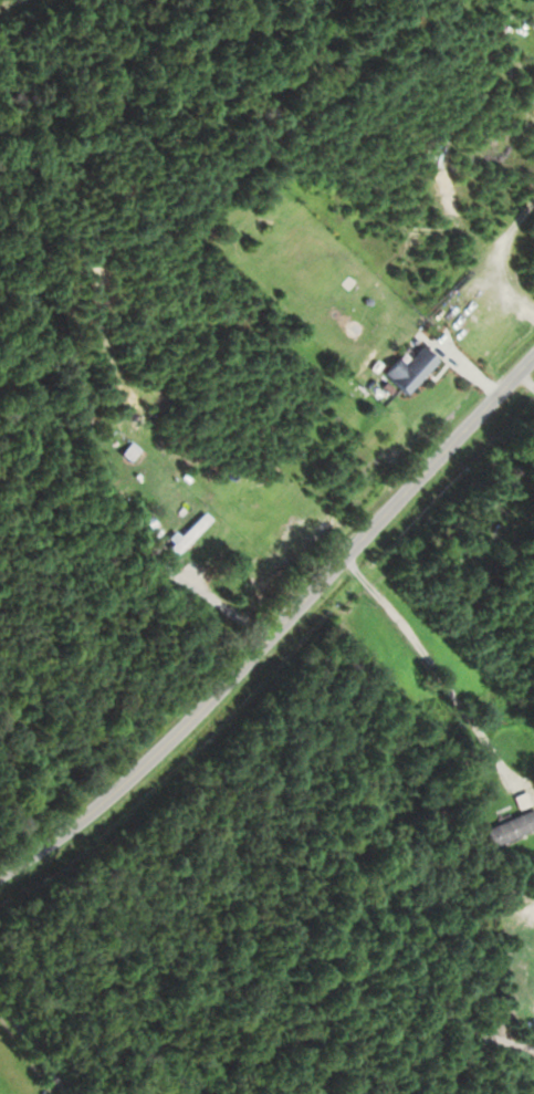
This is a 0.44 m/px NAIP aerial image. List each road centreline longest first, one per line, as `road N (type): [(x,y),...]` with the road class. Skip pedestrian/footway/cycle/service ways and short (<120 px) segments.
road 1 (residential): [(0,879),(164,752),(533,362)]

